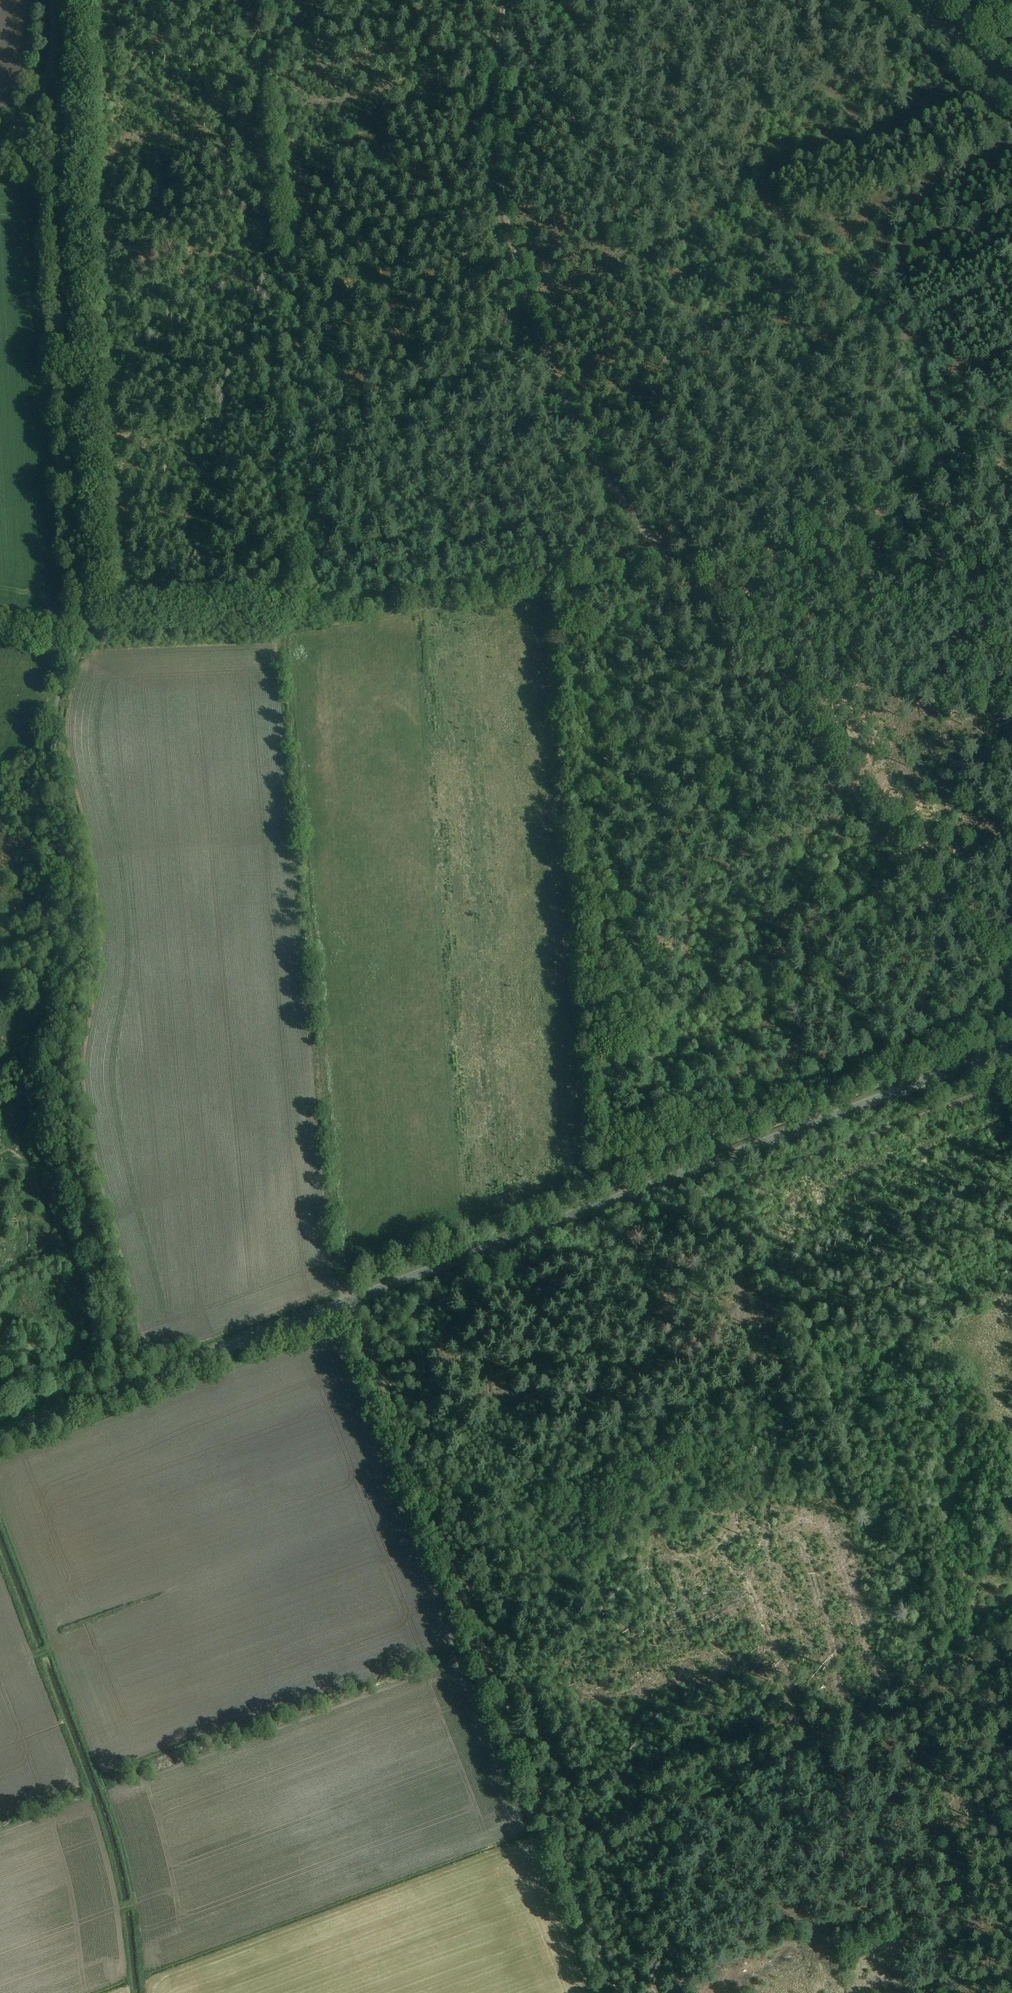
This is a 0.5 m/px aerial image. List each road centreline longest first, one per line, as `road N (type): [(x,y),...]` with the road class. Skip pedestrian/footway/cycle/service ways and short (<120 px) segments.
road 1 (tertiary): [(0,1433),(1011,1047)]
road 2 (track): [(349,1302),(285,632)]
road 3 (track): [(569,1870),(1011,1637)]
road 4 (unclassified): [(0,144),(27,118),(50,70),(52,0)]
road 5 (secondary): [(1011,85),(911,0)]

